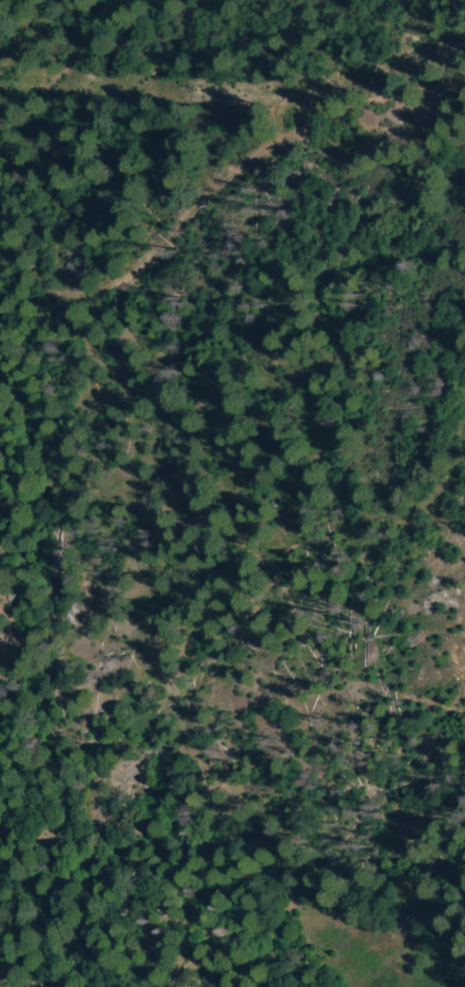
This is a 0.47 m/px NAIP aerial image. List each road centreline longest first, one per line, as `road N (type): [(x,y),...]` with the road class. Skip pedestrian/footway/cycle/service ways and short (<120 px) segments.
road 1 (track): [(464,731),(373,699),(290,612),(248,549),(195,496),(0,207)]

